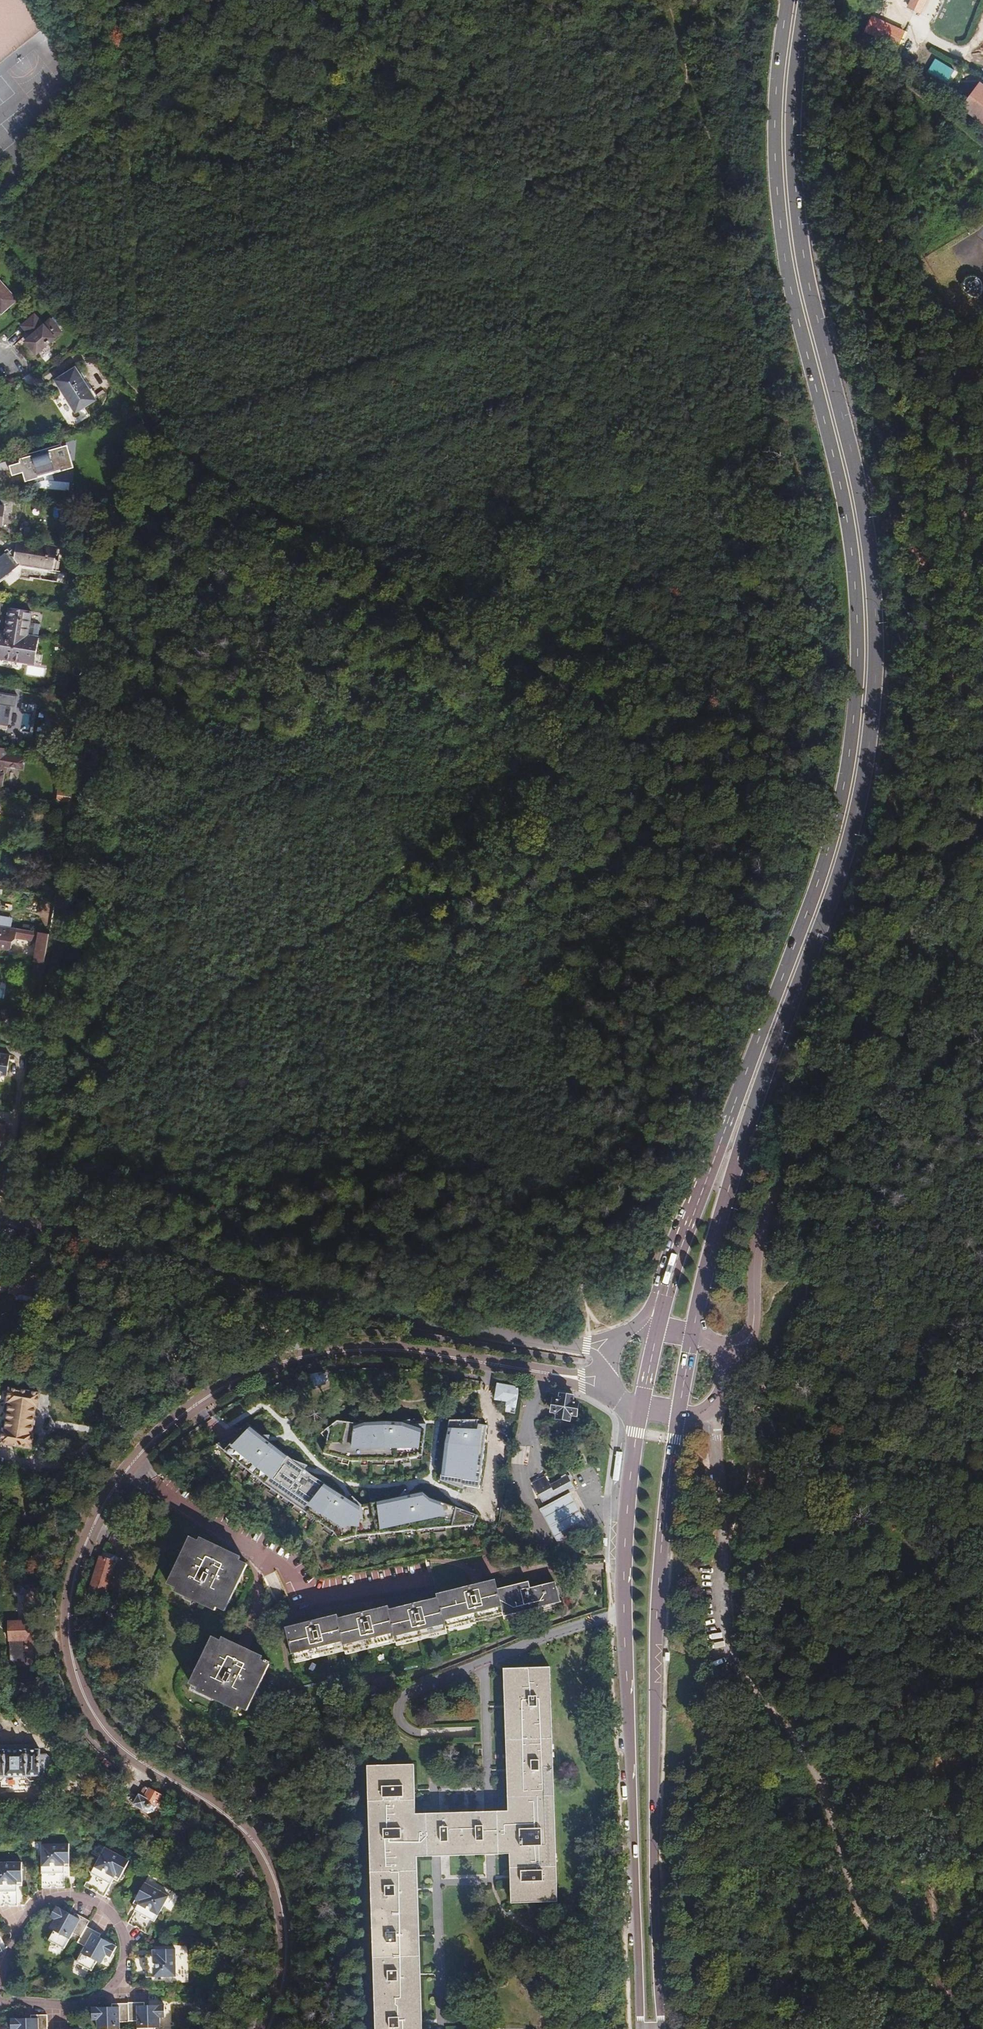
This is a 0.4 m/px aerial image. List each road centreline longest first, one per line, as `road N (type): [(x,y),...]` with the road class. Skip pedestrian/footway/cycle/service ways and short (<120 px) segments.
road 1 (primary): [(692,1334),(714,1237),(843,842),(873,666),(865,537),(794,212),(789,129),(802,0)]
road 2 (primary): [(787,0),(771,169),(847,539),(855,665),(824,838),(667,1281)]
road 3 (track): [(574,0),(654,245),(657,281),(743,598),(754,740),(733,1008),(671,1170),(594,1247)]
road 4 (tertiary): [(268,2028),(286,1957),(269,1866),(237,1823),(113,1739),(75,1670),(73,1586),(112,1492),(154,1439),(194,1405),(306,1355),(393,1350),(605,1382)]
road 5 (track): [(693,77),(796,455),(819,646),(808,749),(769,893)]
road 6 (track): [(11,1219),(88,797),(148,395)]
road 7 (track): [(982,974),(926,1077),(856,1163),(807,1248),(801,1308),(756,1418),(736,1623),(725,1653)]
road 8 (track): [(982,2028),(865,1923),(805,1752),(725,1653),(713,1431)]
road 9 (tertiary): [(0,1217),(432,1325),(608,1350)]
road 10 (primary): [(641,1407),(624,1614),(641,2028)]
road 11 (primary): [(661,2028),(651,1763),(658,1583),(678,1414)]
road 12 (unclassified): [(982,826),(770,1199),(750,1333),(740,1343),(715,1345)]
road 13 (motorway): [(775,0),(850,143),(982,366)]
road 14 (track): [(148,395),(126,0)]
road 15 (motorway): [(982,301),(820,0)]
road 16 (track): [(330,0),(460,149),(523,275)]
road 17 (track): [(713,1431),(712,1405),(982,1477)]
road 18 (track): [(982,1794),(944,1843),(936,1876),(936,1932),(961,2028)]
road 19 (track): [(148,395),(0,239)]

